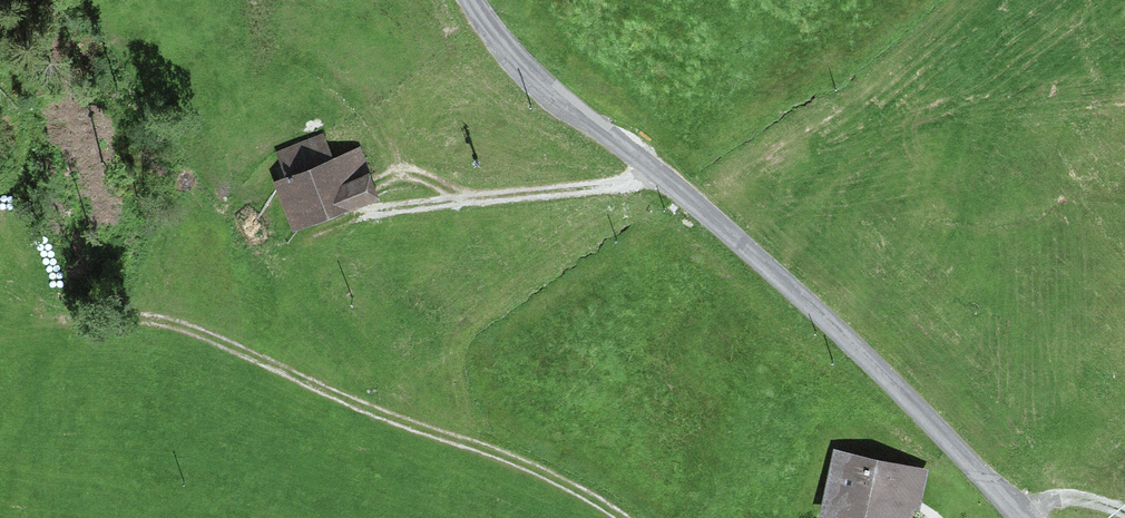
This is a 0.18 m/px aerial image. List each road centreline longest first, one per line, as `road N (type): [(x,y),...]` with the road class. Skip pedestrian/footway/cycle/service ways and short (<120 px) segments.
road 1 (unclassified): [(1023,517),(784,281),(659,172),(538,84),(473,0)]
road 2 (track): [(169,327),(525,466),(610,517)]
road 3 (track): [(373,213),(575,191),(659,172)]

